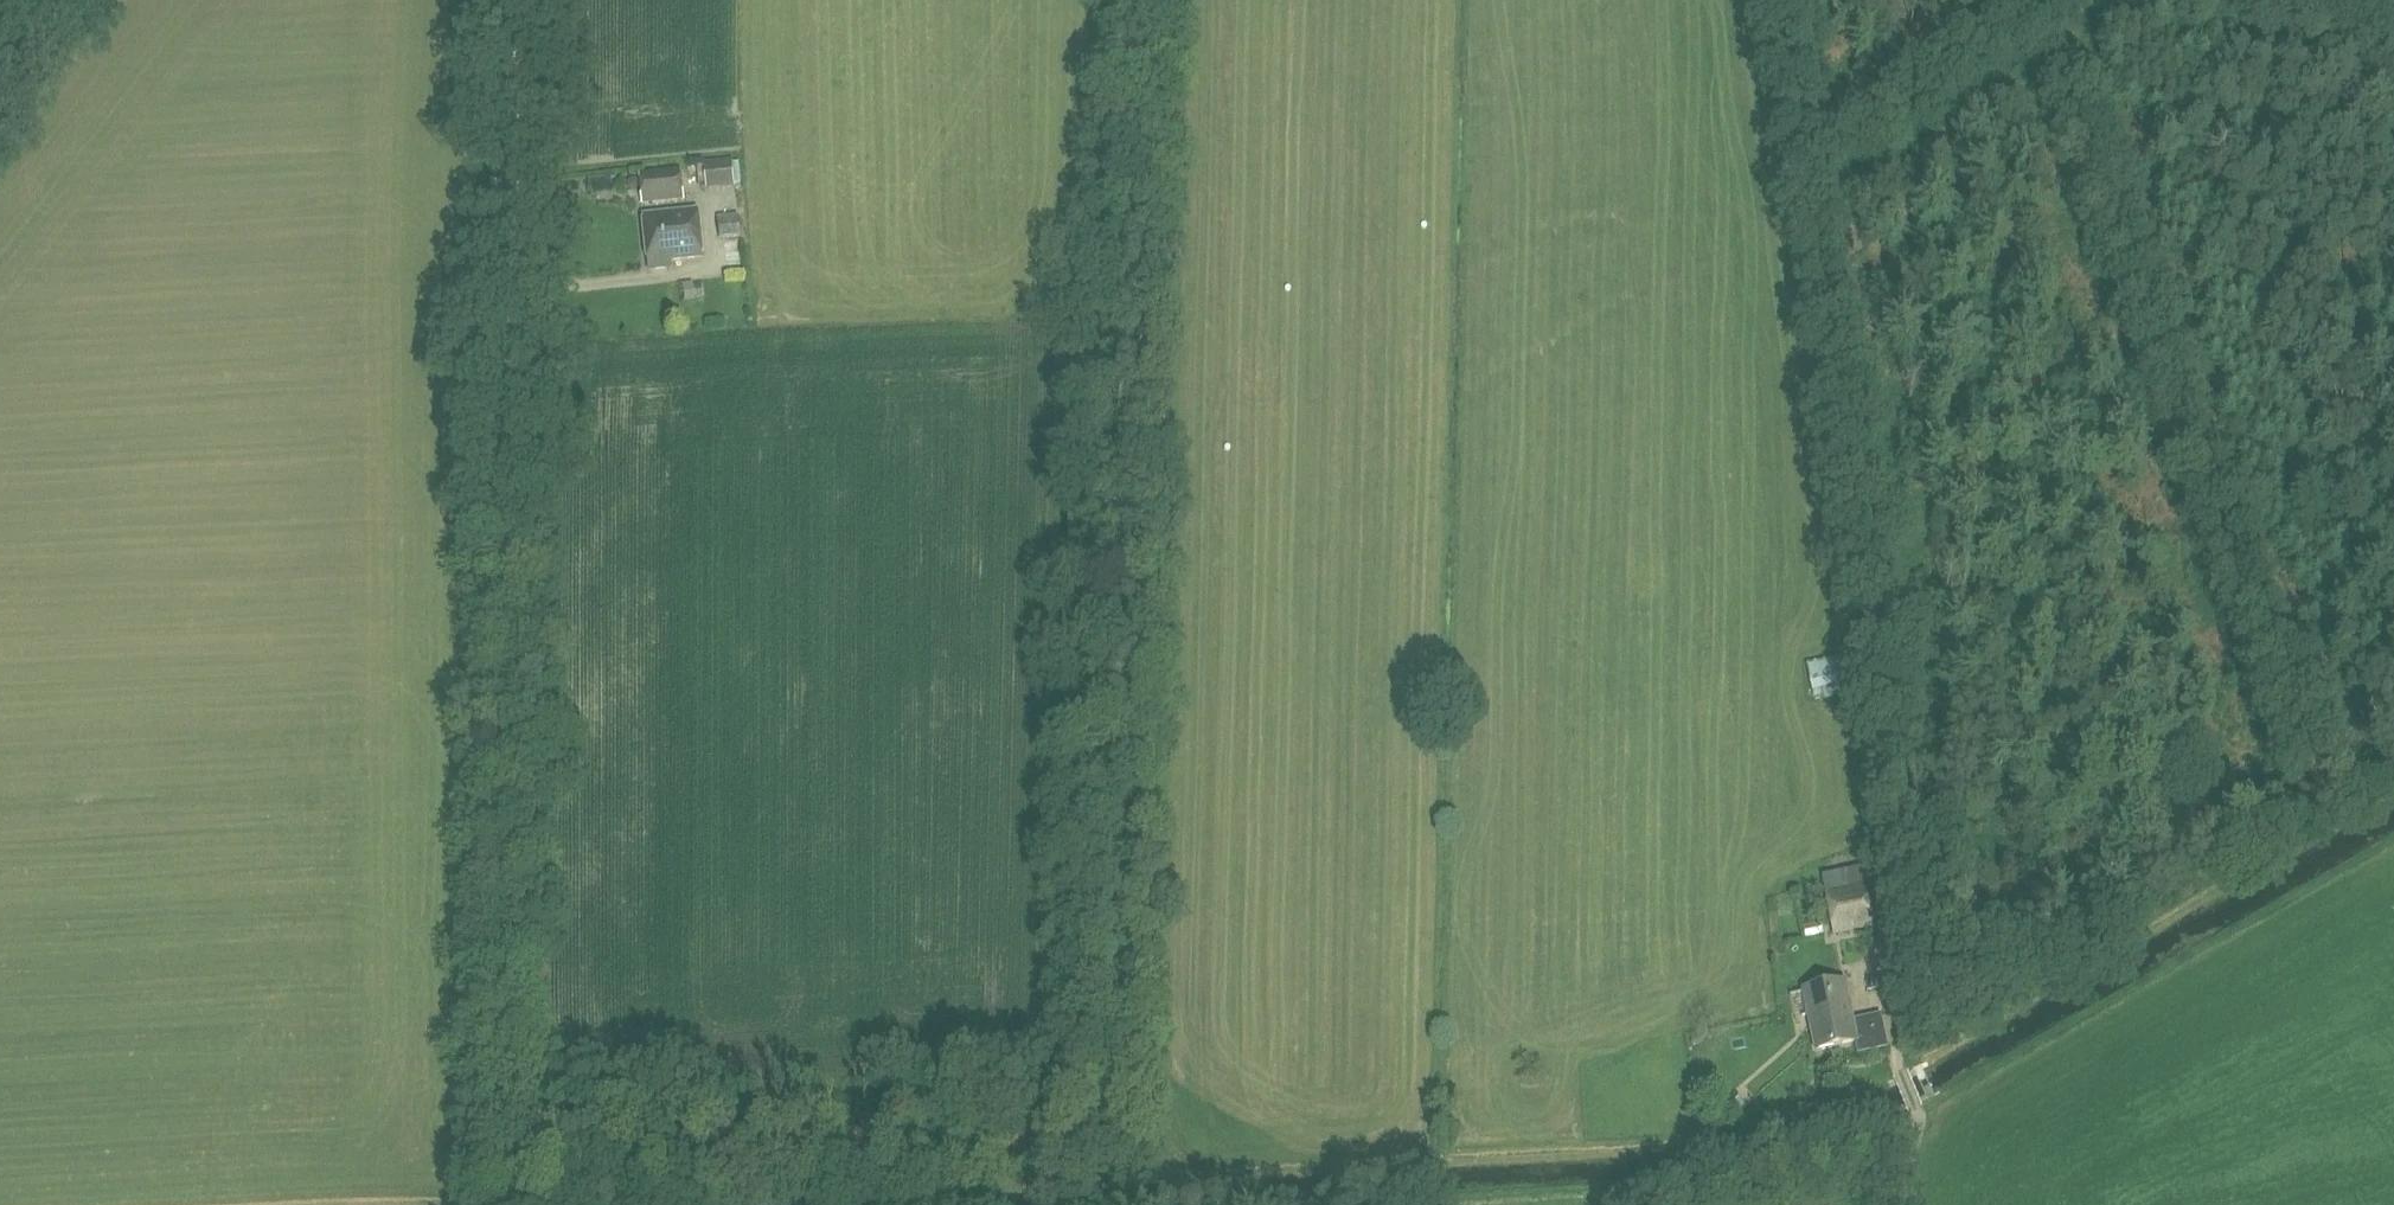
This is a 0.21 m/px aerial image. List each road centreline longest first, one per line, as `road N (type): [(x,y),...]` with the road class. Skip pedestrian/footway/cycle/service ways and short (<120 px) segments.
road 1 (track): [(524,0),(509,1204)]
road 2 (track): [(2000,0),(2271,646)]

